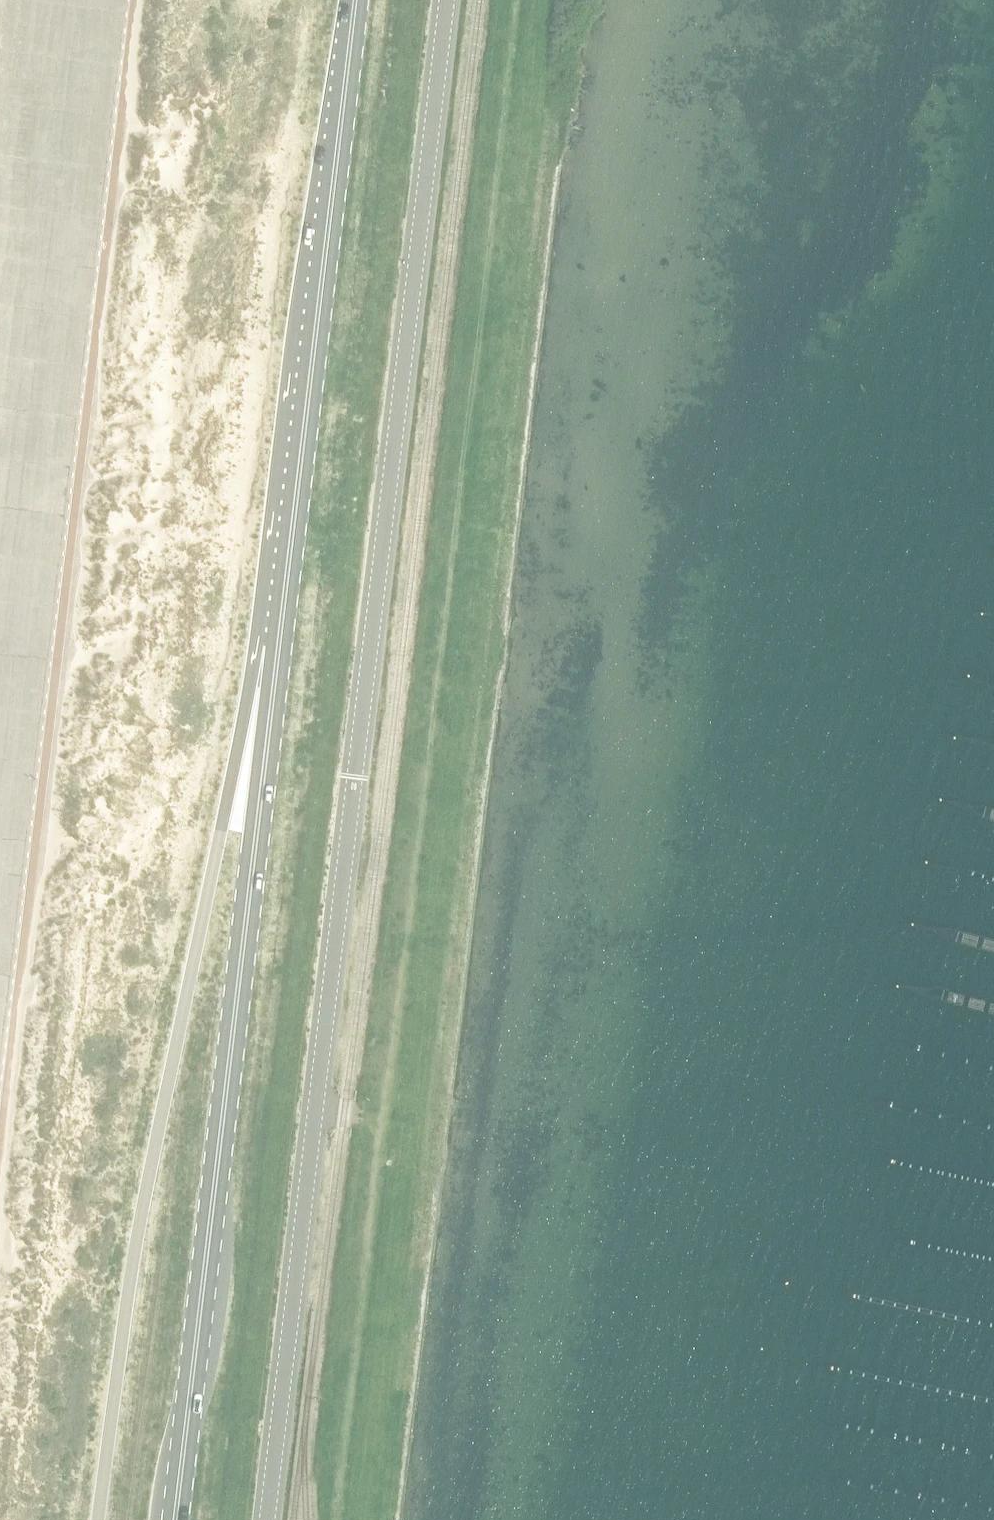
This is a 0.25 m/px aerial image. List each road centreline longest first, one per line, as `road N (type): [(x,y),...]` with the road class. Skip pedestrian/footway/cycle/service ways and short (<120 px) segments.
road 1 (tertiary): [(264,1519),(445,0)]
road 2 (primary): [(281,604),(253,660),(132,1261),(97,1519)]
road 3 (primary): [(174,1519),(281,604)]
road 4 (primary): [(281,604),(356,0)]

